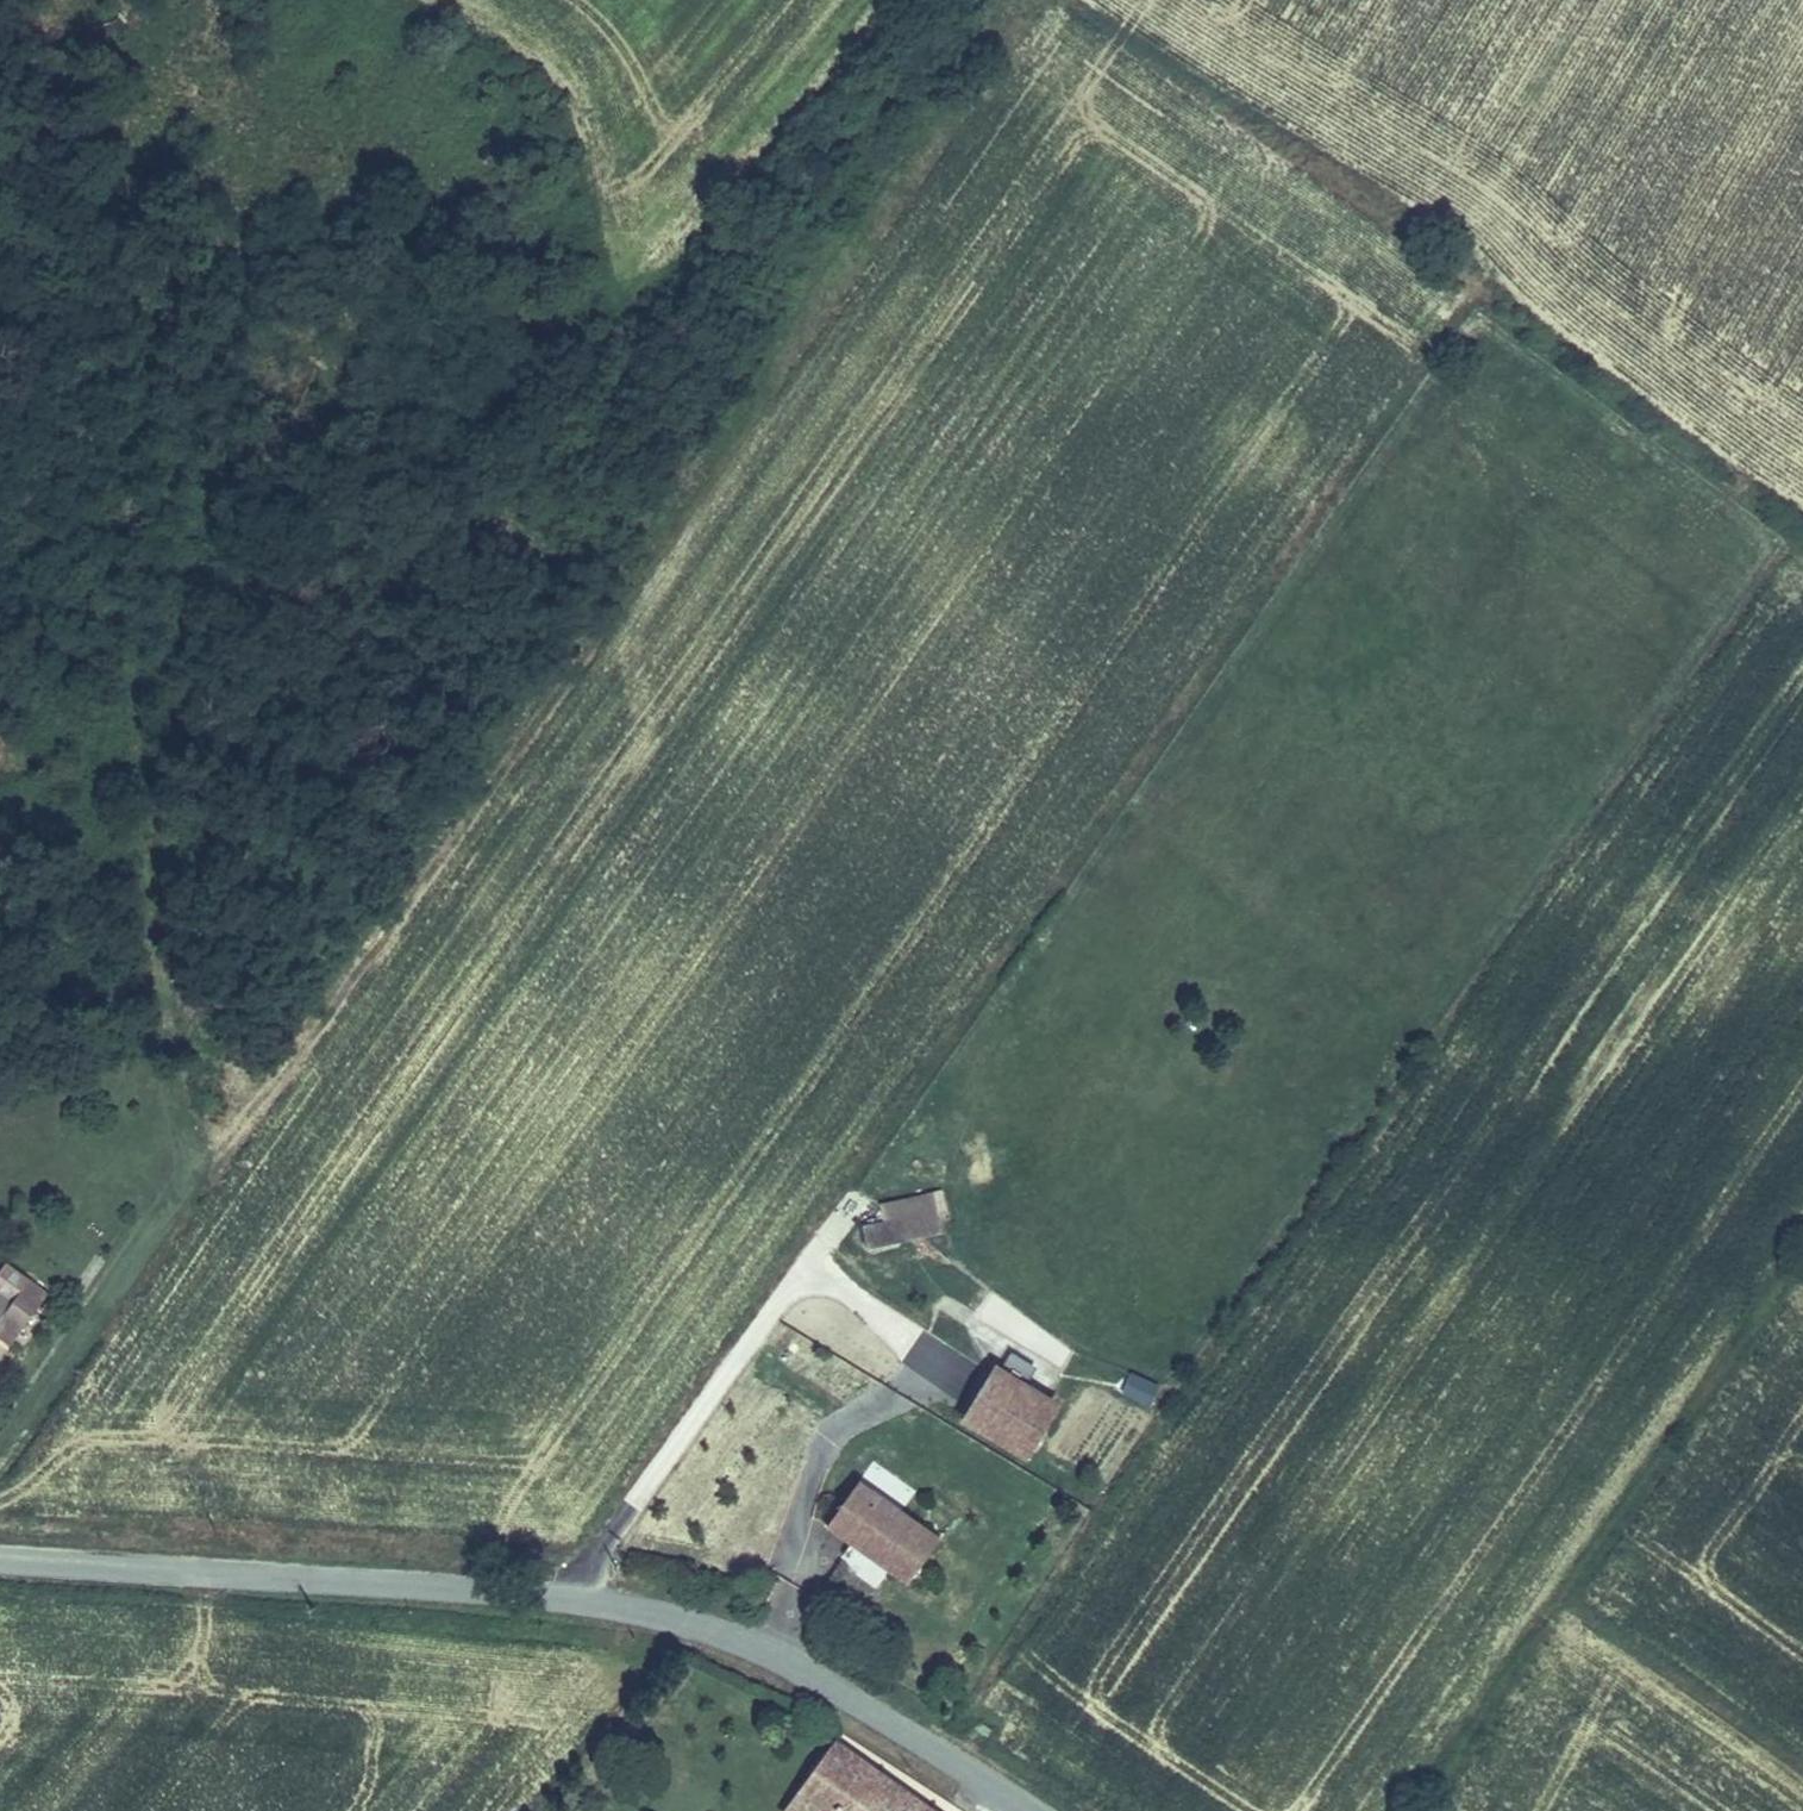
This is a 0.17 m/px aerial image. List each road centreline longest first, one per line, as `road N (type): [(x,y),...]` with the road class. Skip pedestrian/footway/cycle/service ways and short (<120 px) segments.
road 1 (tertiary): [(1025,1810),(778,1654),(686,1617),(580,1600),(0,1557)]

